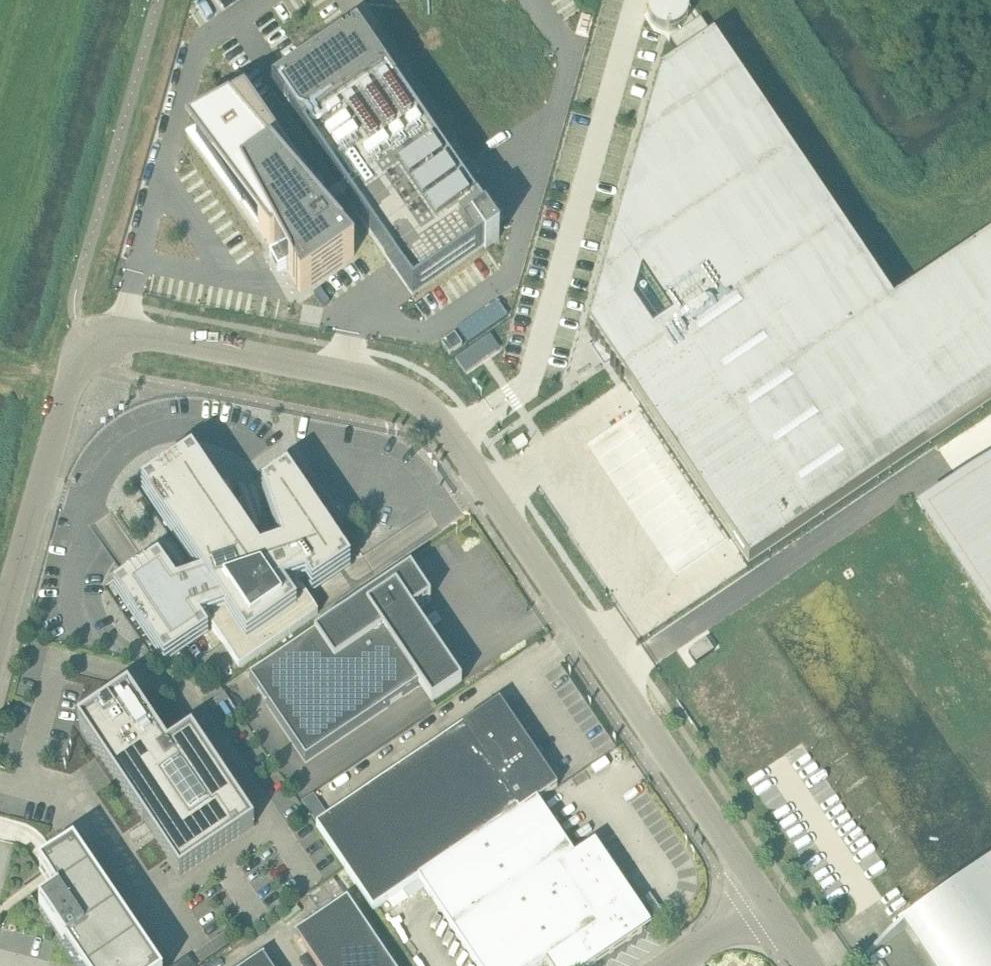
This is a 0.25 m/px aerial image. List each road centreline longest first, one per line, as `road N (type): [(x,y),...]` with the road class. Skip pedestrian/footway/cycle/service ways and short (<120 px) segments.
road 1 (unclassified): [(768,907),(460,446),(398,384),(153,338),(120,338),(96,351)]
road 2 (unclassified): [(0,652),(71,387),(96,351)]

